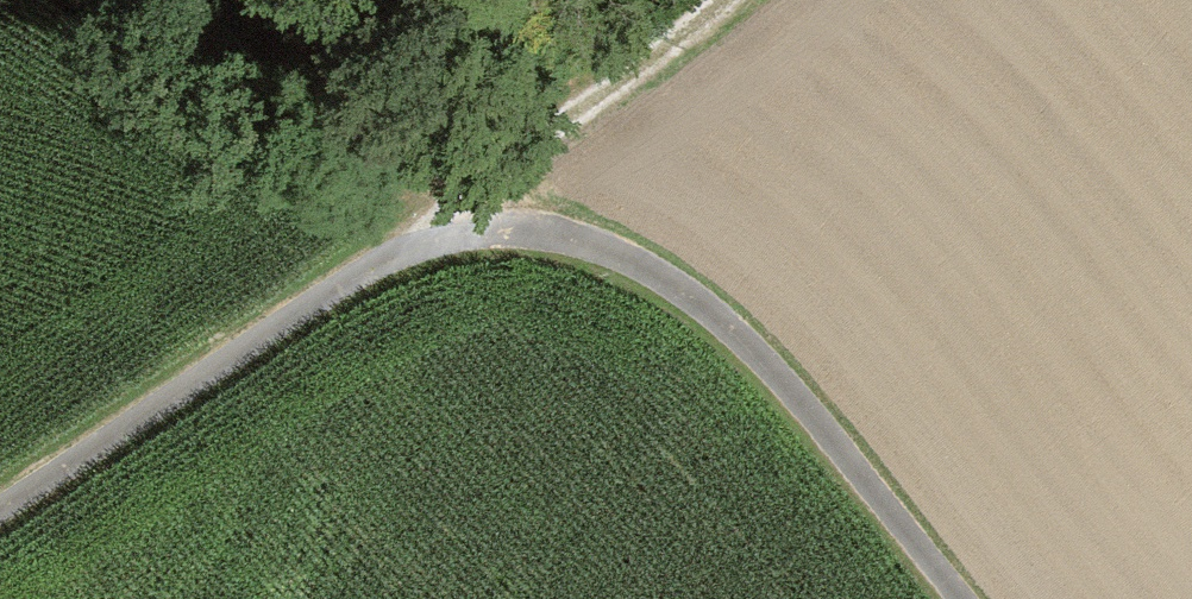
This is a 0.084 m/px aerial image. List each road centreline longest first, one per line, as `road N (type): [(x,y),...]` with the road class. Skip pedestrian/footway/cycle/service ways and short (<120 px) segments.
road 1 (track): [(0,510),(371,262),(451,234),(548,236),(623,258),(704,308),(773,369),(959,598)]
road 2 (track): [(734,0),(513,167),(451,234)]
road 3 (track): [(513,167),(272,0)]

